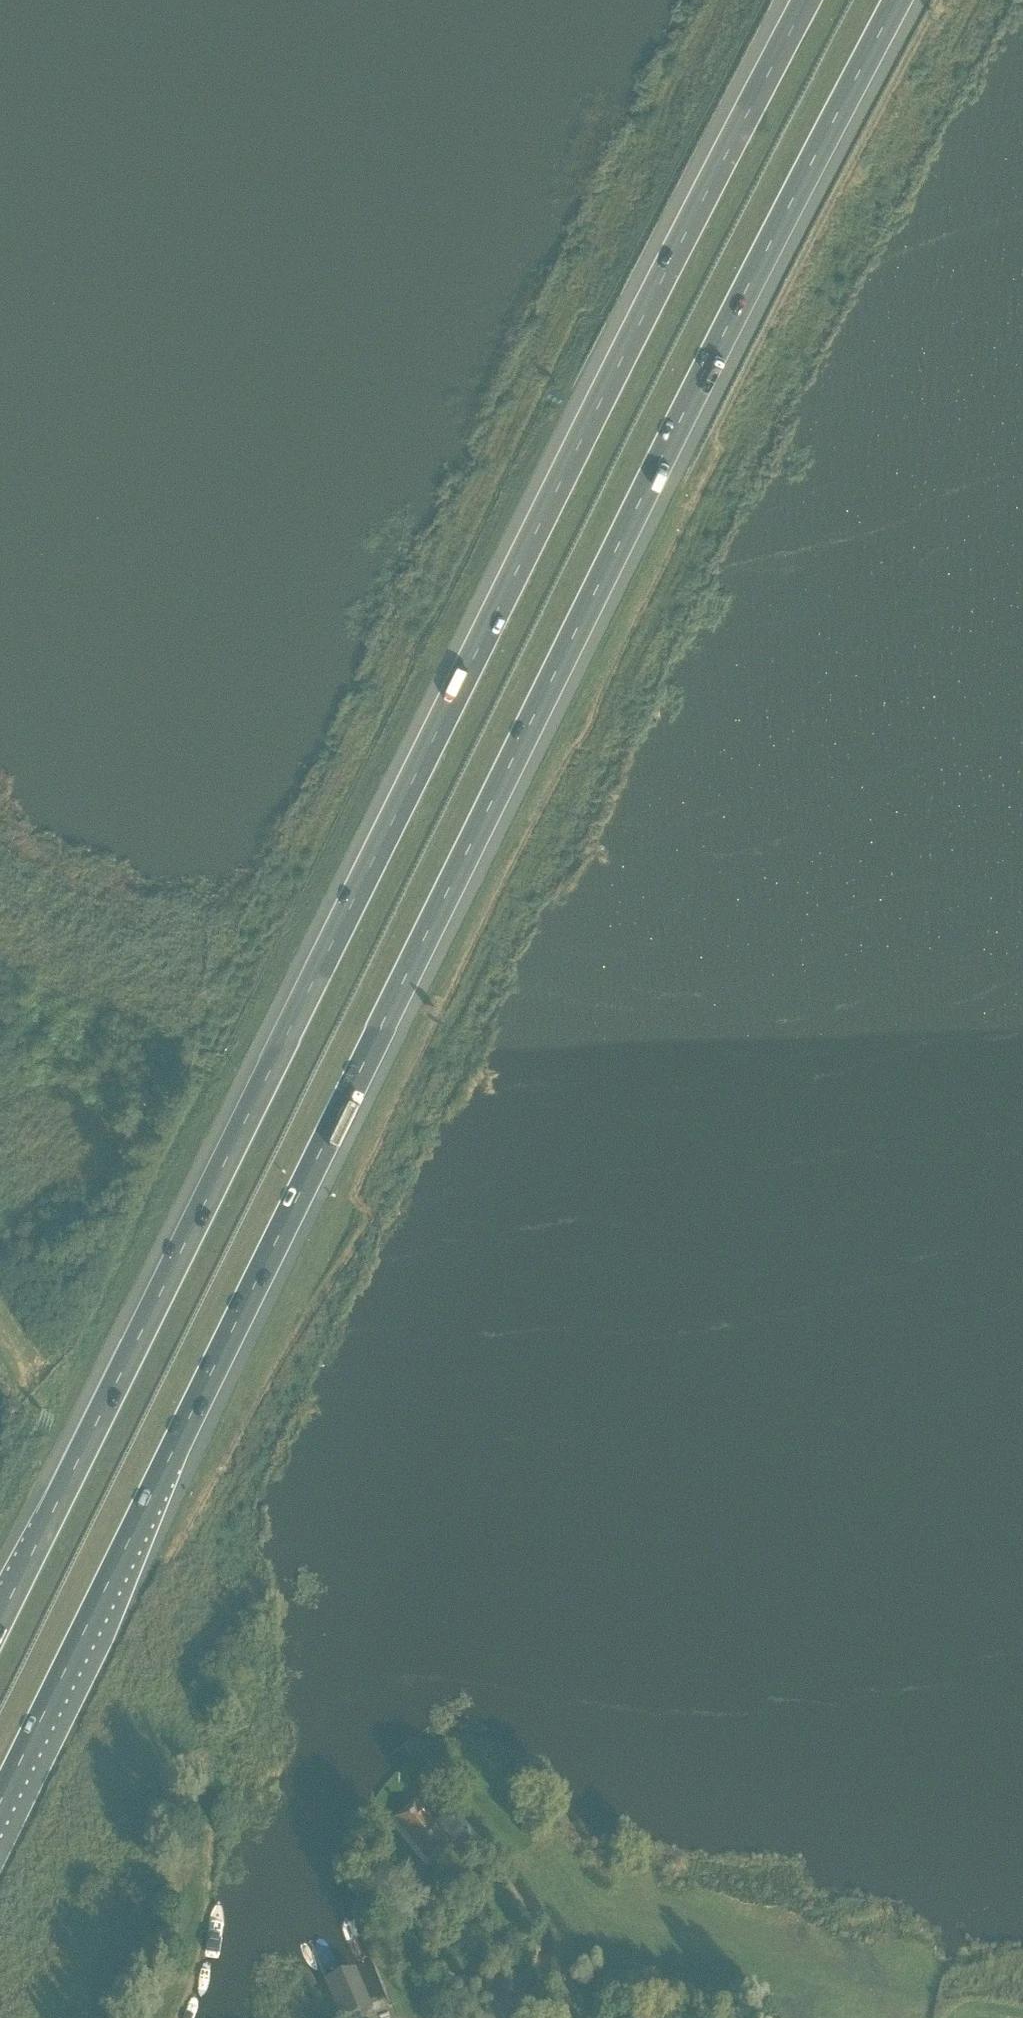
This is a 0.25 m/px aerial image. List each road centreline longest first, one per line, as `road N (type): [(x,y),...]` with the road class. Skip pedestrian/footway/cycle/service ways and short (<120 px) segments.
road 1 (motorway): [(0,1801),(739,301),(897,0)]
road 2 (motorway): [(806,0),(0,1616)]

